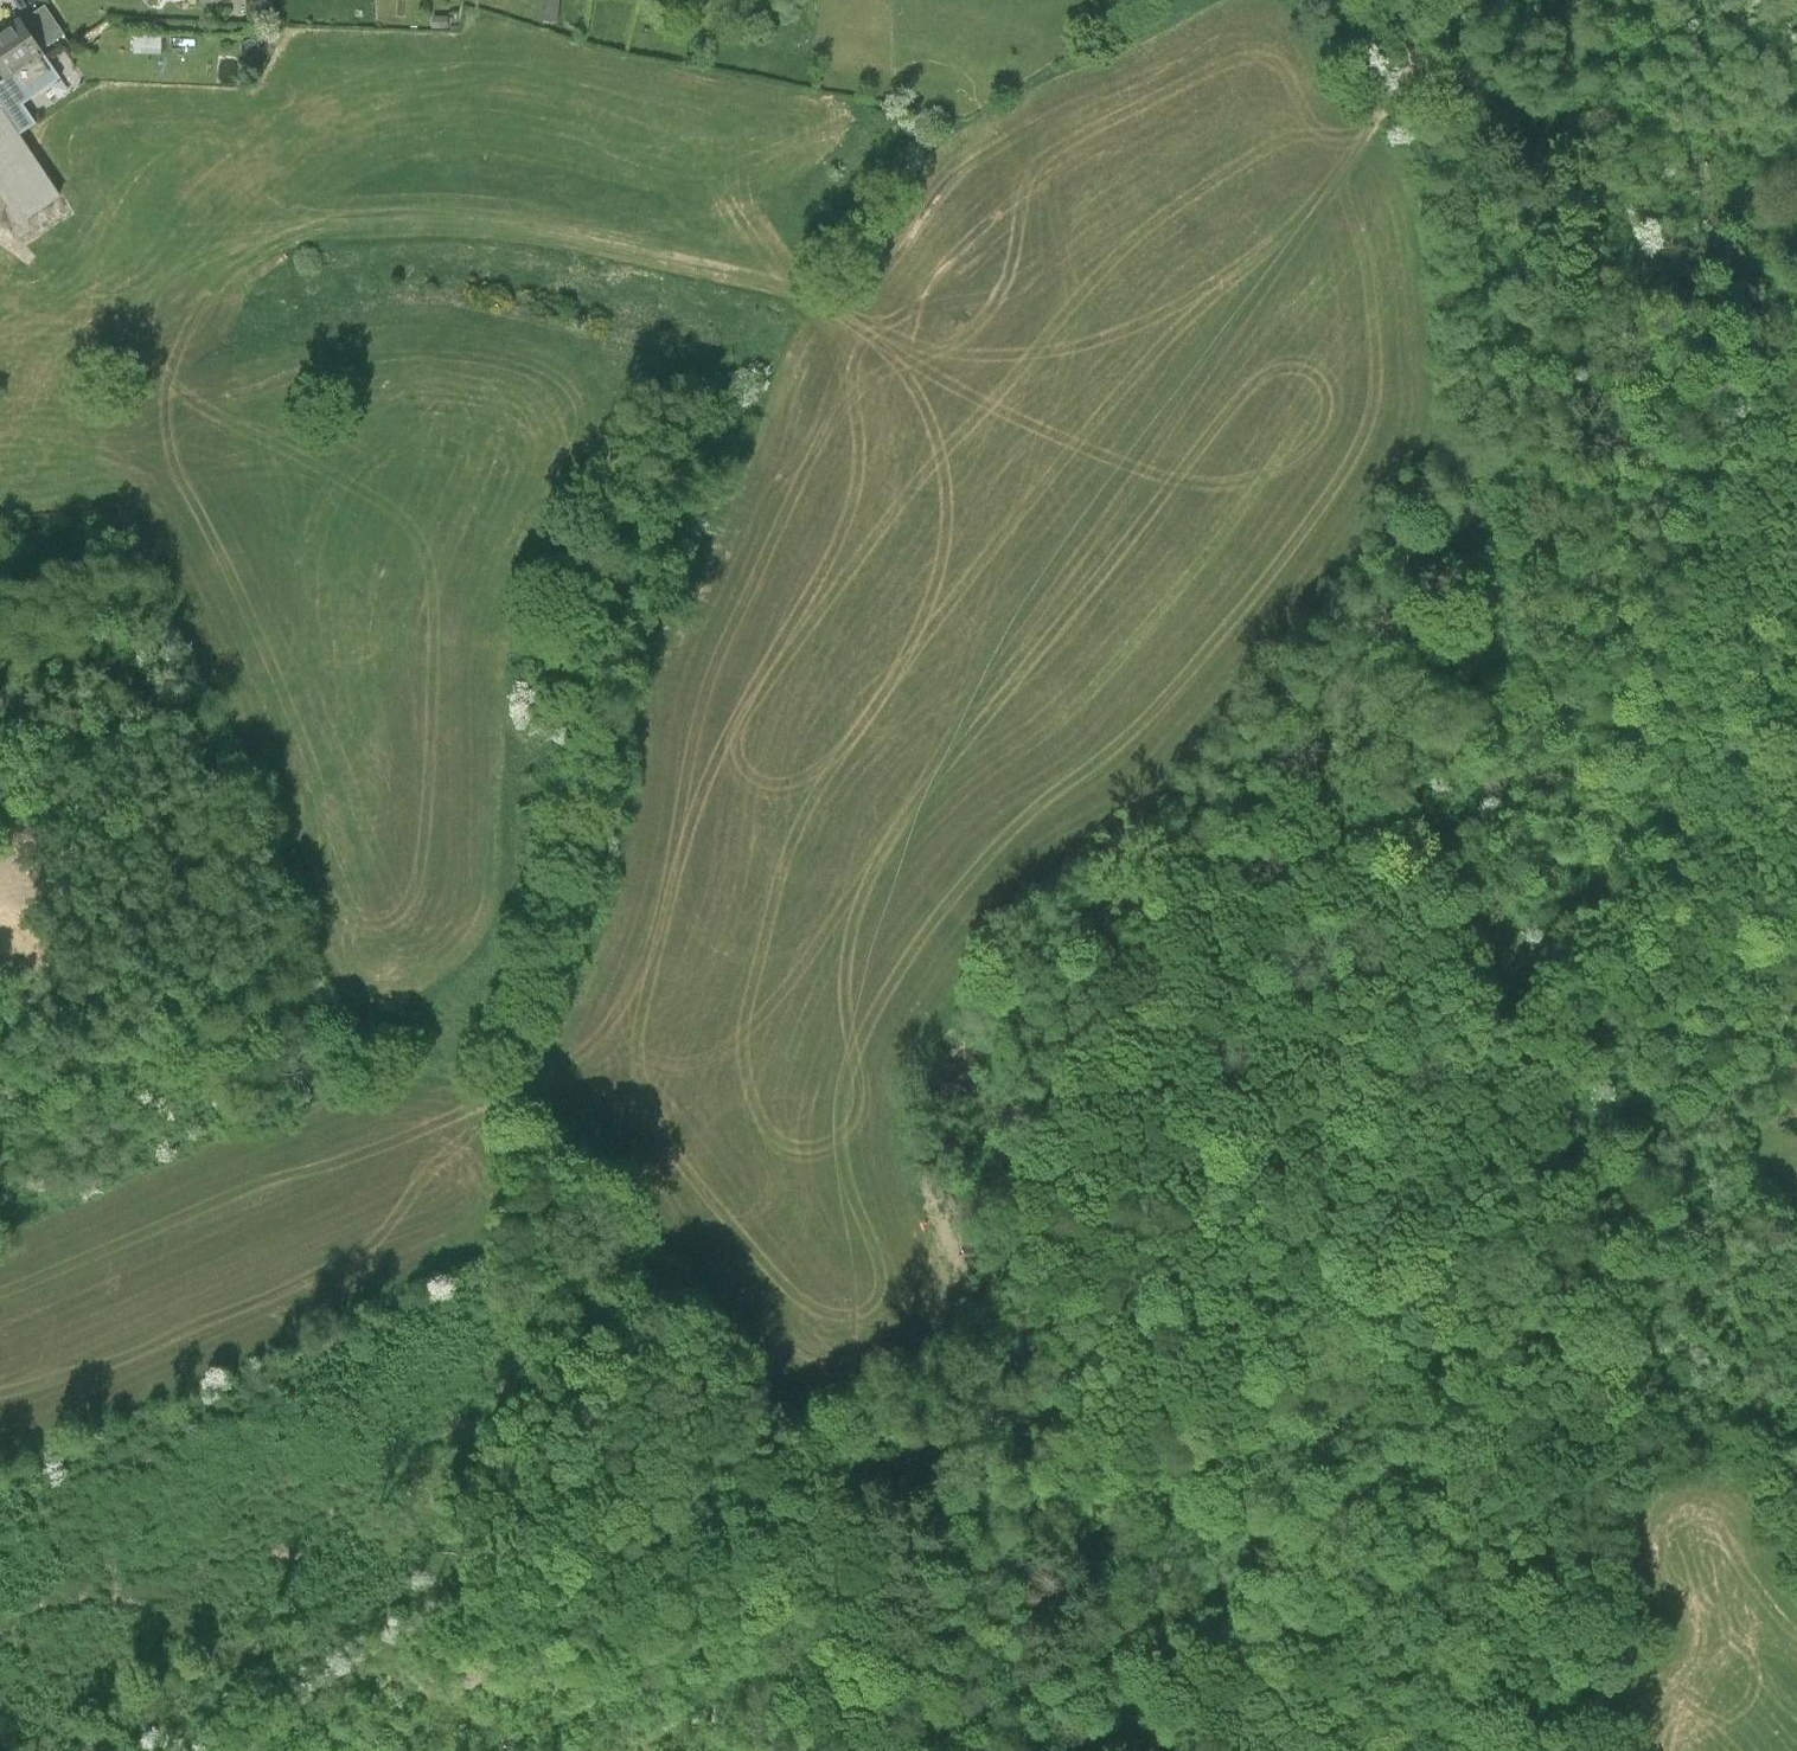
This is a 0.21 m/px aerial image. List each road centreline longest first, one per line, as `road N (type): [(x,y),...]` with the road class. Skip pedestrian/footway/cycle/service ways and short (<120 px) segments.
road 1 (track): [(1063,1472),(1138,1584),(1147,1750)]

